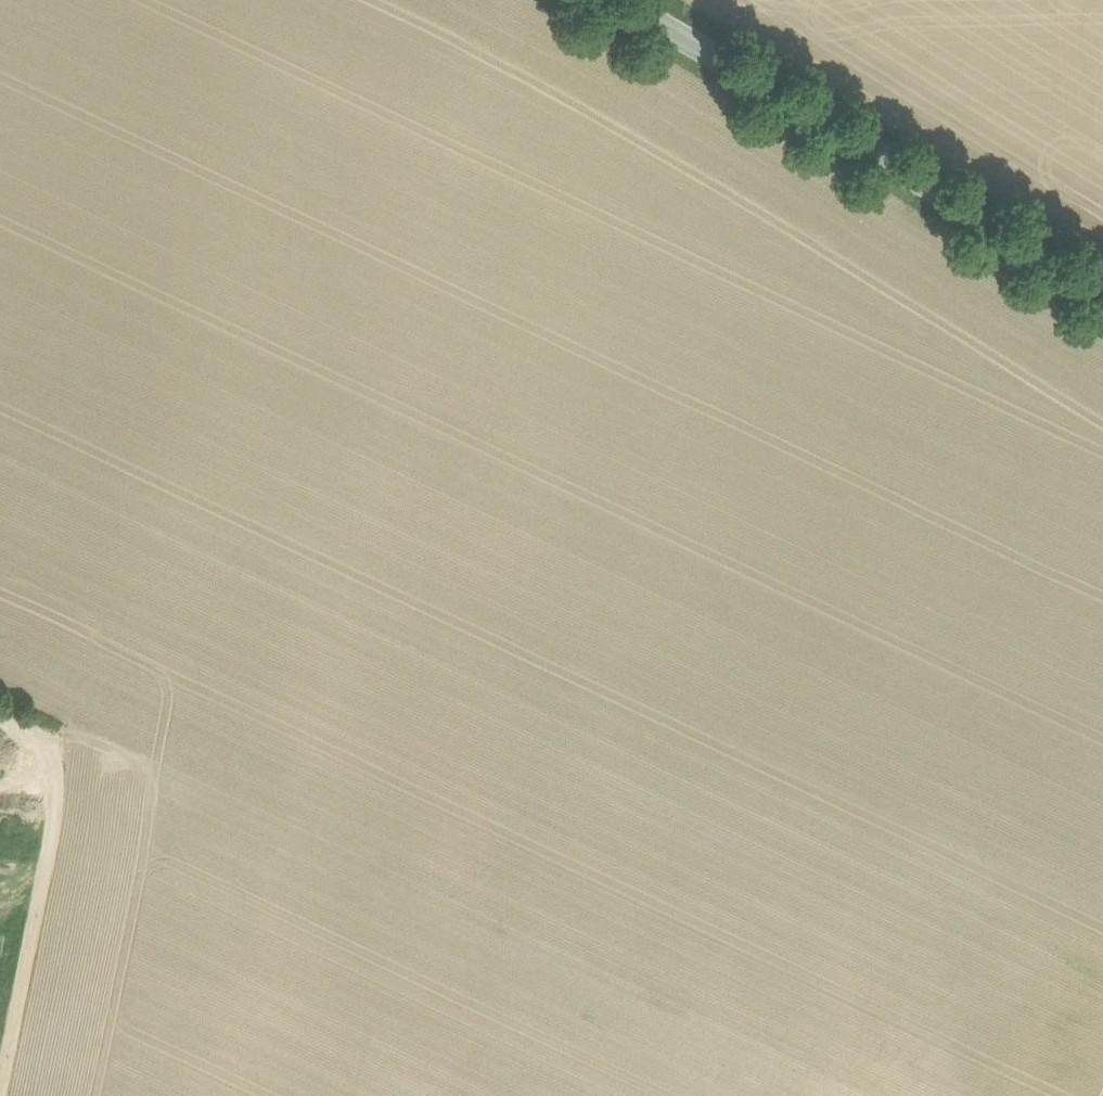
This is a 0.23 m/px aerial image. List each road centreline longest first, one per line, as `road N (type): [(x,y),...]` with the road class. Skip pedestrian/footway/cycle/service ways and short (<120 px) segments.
road 1 (secondary): [(1102,292),(617,0)]
road 2 (track): [(0,721),(55,754),(59,781),(54,849),(0,1095)]

